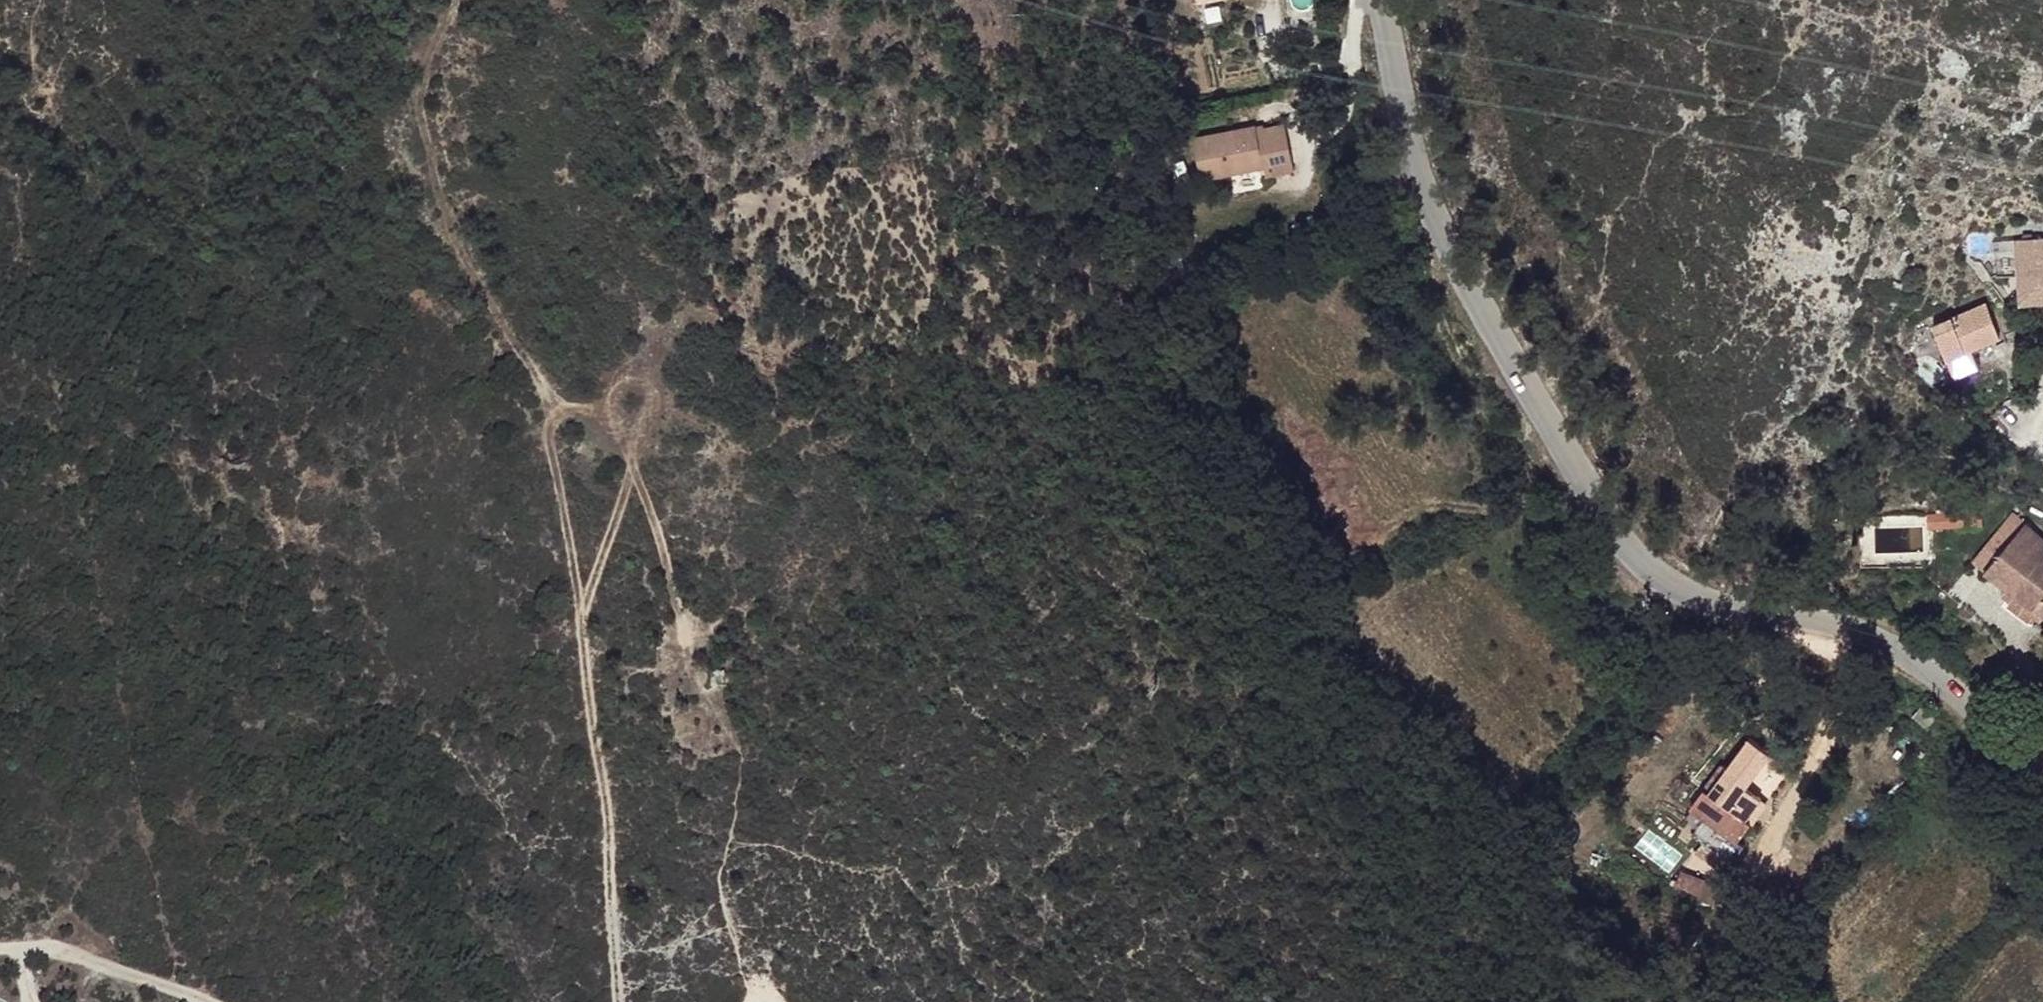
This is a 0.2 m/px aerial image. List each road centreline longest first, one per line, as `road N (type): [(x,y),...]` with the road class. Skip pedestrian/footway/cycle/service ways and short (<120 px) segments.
road 1 (tertiary): [(1372,0),(1420,190),(1482,325),(1632,563),(1674,595),(1721,615),(1881,655),(1978,723),(2042,799)]
road 2 (track): [(613,1001),(595,737),(538,362),(457,242),(429,157),(425,84),(445,0)]
road 3 (track): [(0,951),(57,951),(195,1001)]

